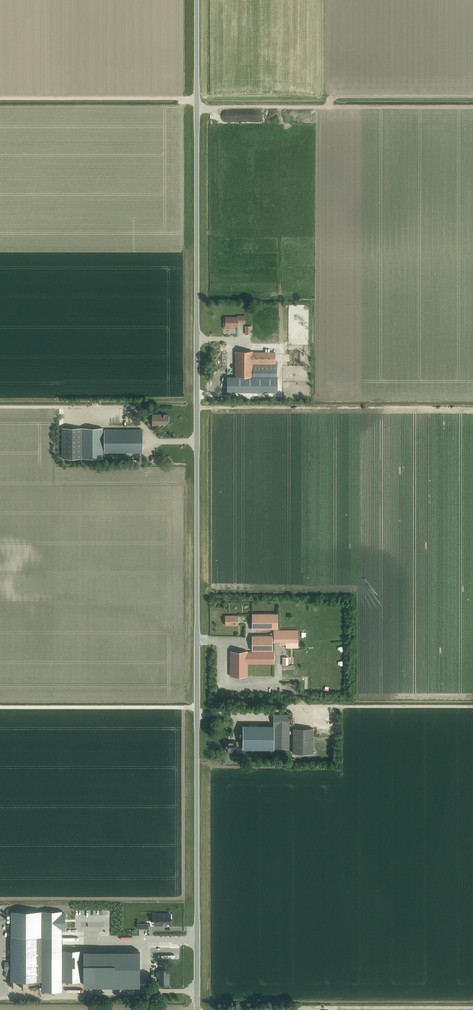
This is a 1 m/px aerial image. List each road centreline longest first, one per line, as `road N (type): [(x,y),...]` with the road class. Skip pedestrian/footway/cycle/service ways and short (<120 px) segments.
road 1 (unclassified): [(195,1009),(197,0)]
road 2 (track): [(197,98),(0,98)]

